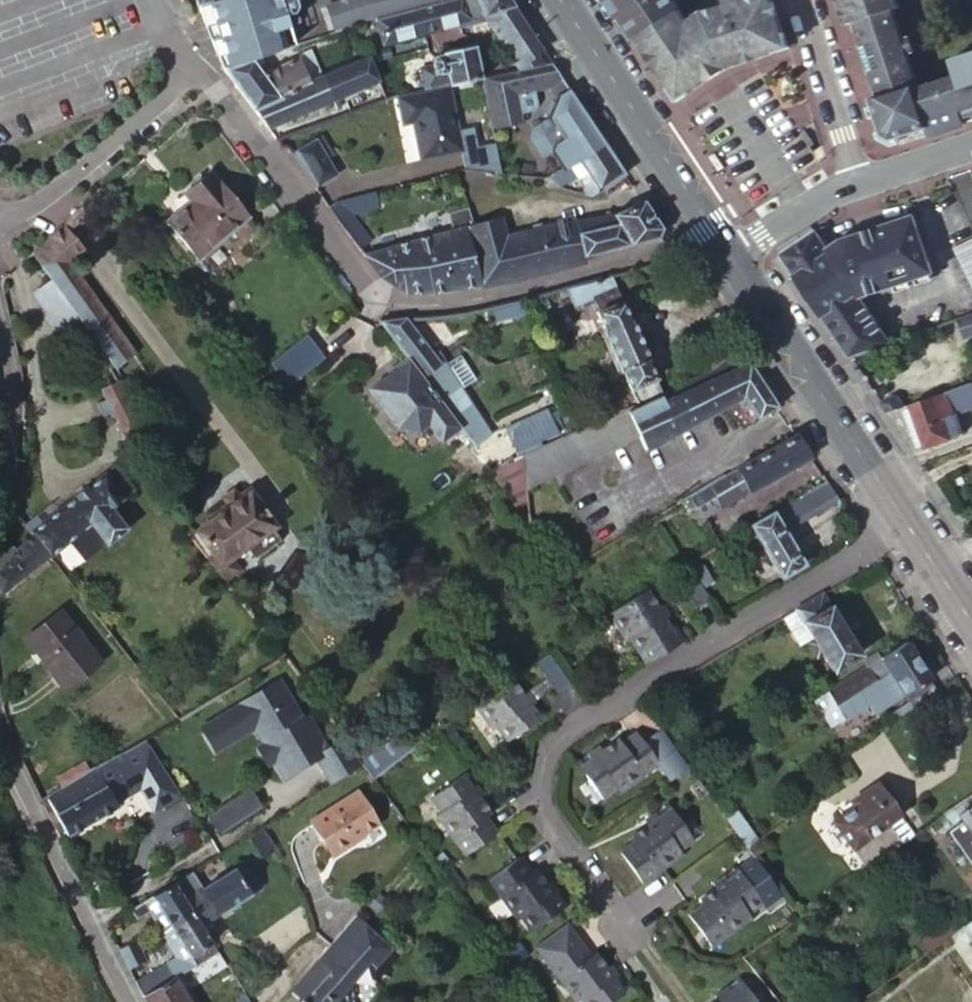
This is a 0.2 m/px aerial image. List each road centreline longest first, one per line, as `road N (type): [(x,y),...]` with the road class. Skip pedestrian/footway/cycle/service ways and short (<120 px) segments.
road 1 (residential): [(907,525),(546,748),(539,813),(629,928),(664,903)]
road 2 (primary): [(730,259),(907,525)]
road 3 (primary): [(560,0),(730,259)]
road 4 (residential): [(192,72),(365,287),(386,296)]
road 5 (residential): [(135,1001),(0,735)]
road 6 (residential): [(192,72),(82,169),(0,215)]
road 7 (residential): [(797,0),(856,182)]
road 8 (residential): [(0,502),(11,413),(0,331)]
road 9 (residential): [(856,182),(797,210),(730,259)]
road 10 (residential): [(856,182),(971,145)]

